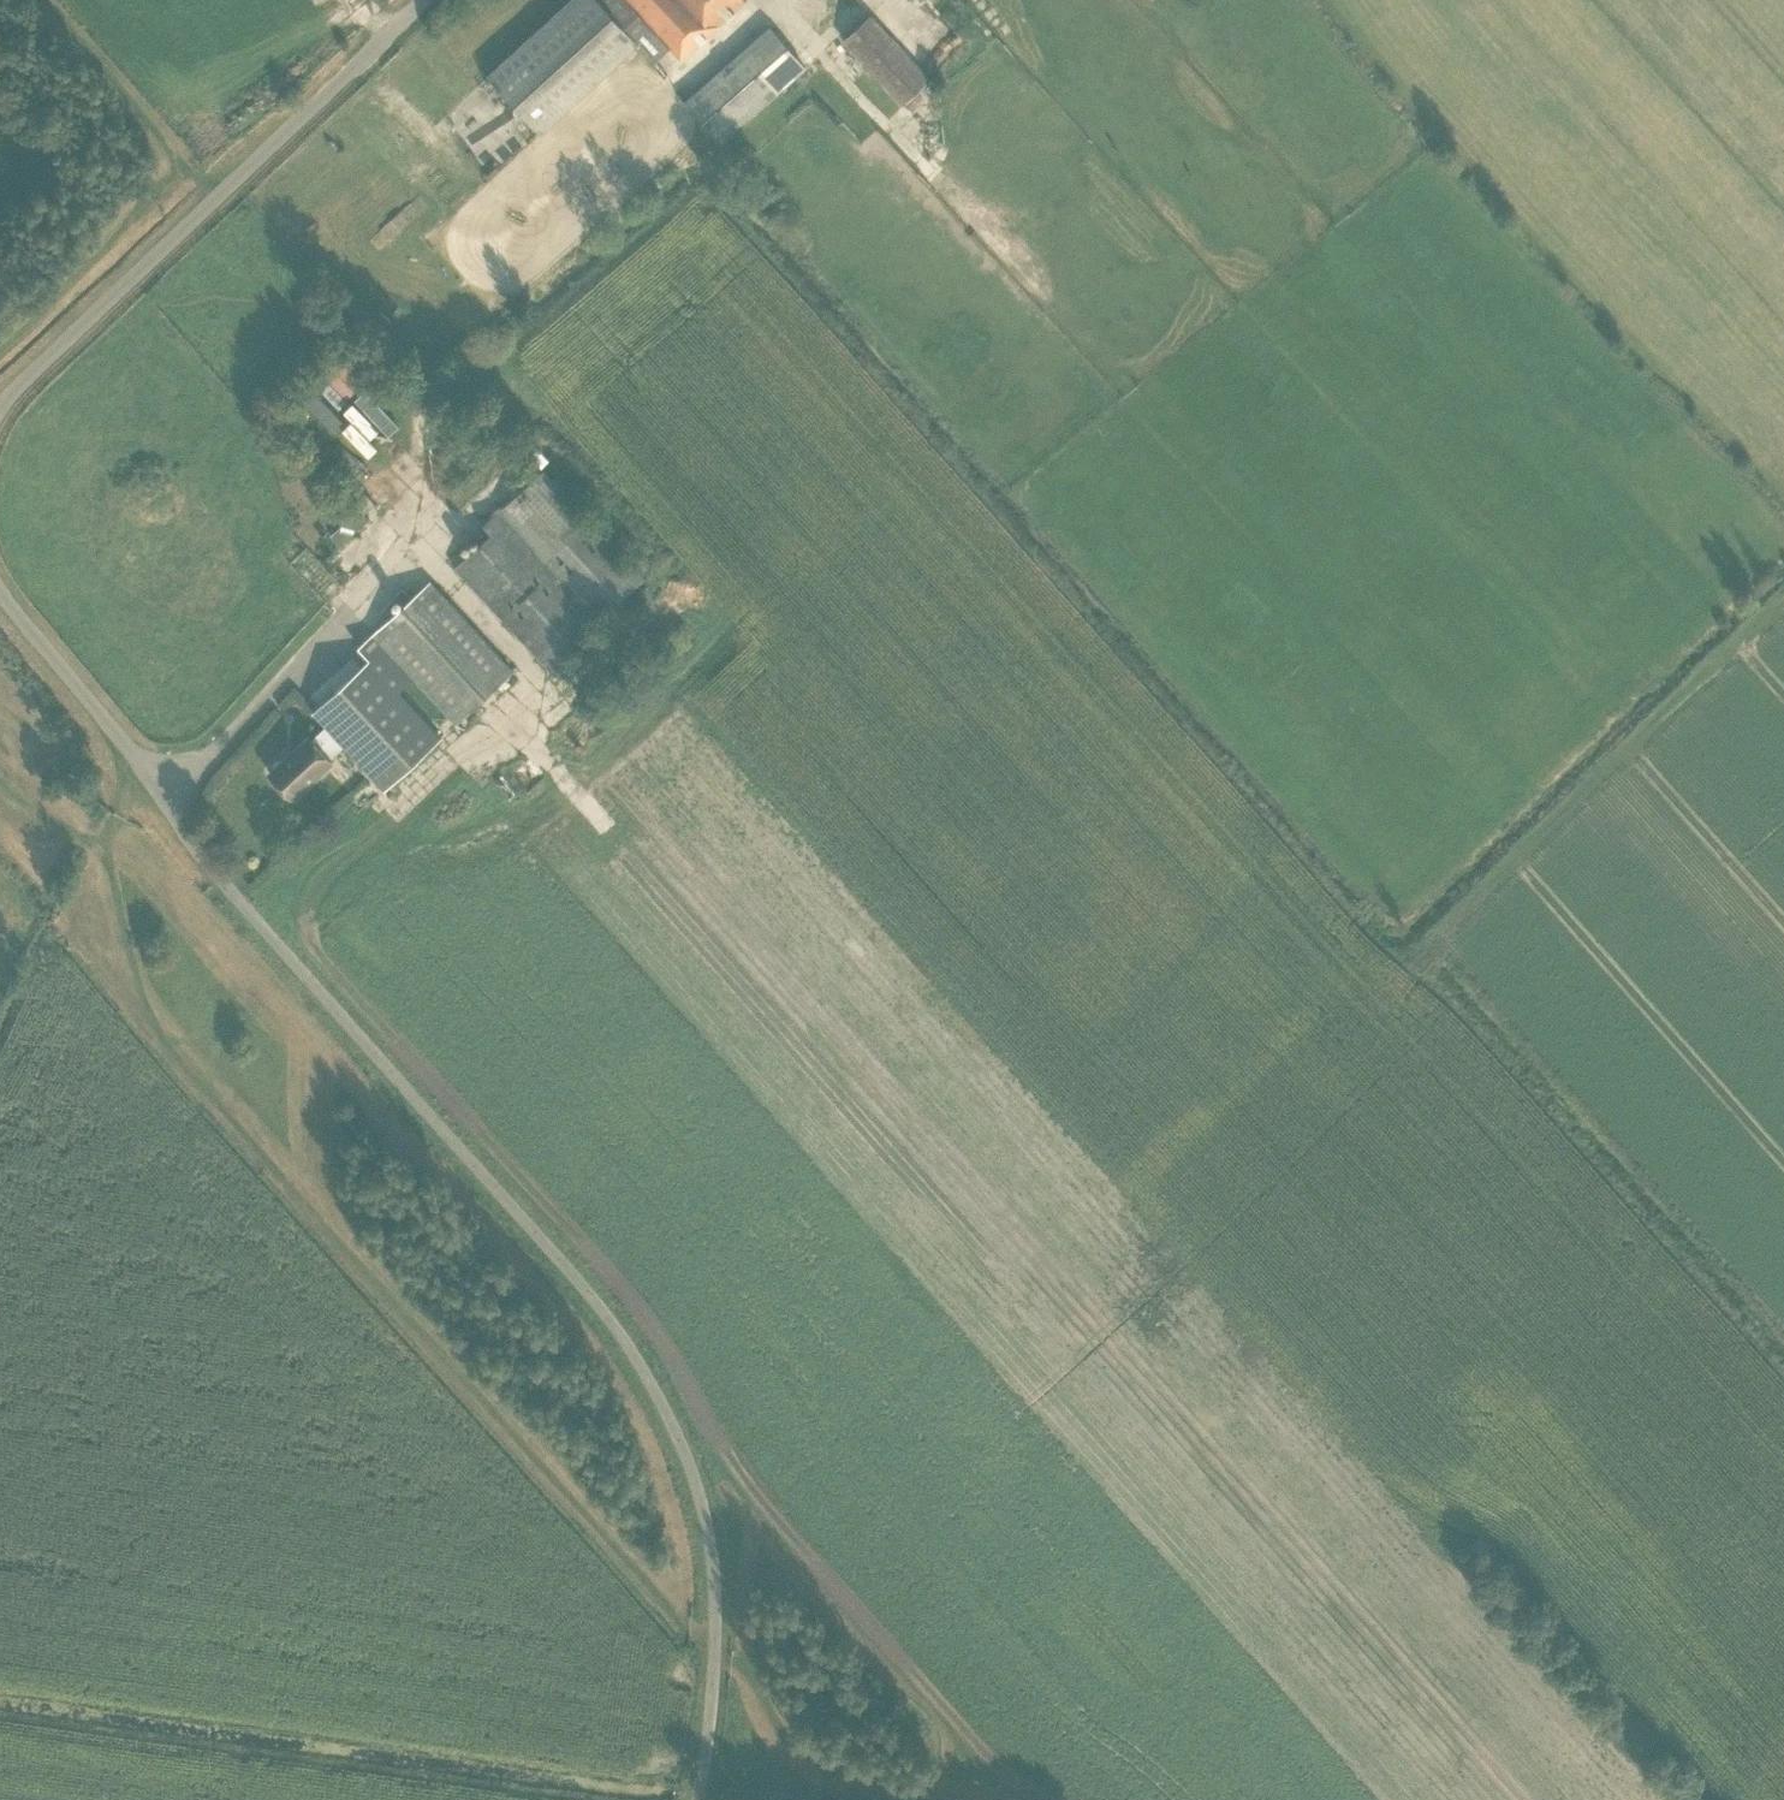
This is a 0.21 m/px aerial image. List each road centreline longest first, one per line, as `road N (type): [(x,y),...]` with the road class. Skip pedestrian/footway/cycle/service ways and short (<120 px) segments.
road 1 (unclassified): [(700,1799),(715,1650),(714,1565),(691,1468),(628,1343),(217,876),(167,793),(0,592)]
road 2 (unclassified): [(0,405),(423,0)]
road 3 (track): [(353,614),(416,545),(530,679),(527,718),(539,743),(607,825)]
road 4 (track): [(353,614),(167,793)]
road 5 (track): [(894,1799),(895,1791),(816,1768),(715,1650)]

